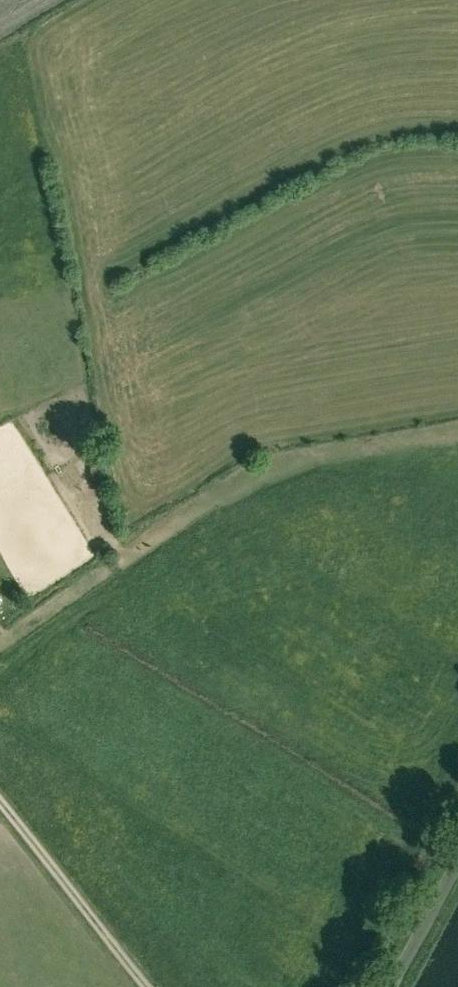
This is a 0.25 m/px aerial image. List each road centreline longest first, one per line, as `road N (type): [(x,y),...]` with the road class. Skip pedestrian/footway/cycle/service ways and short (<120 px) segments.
road 1 (unclassified): [(390,986),(457,856)]

